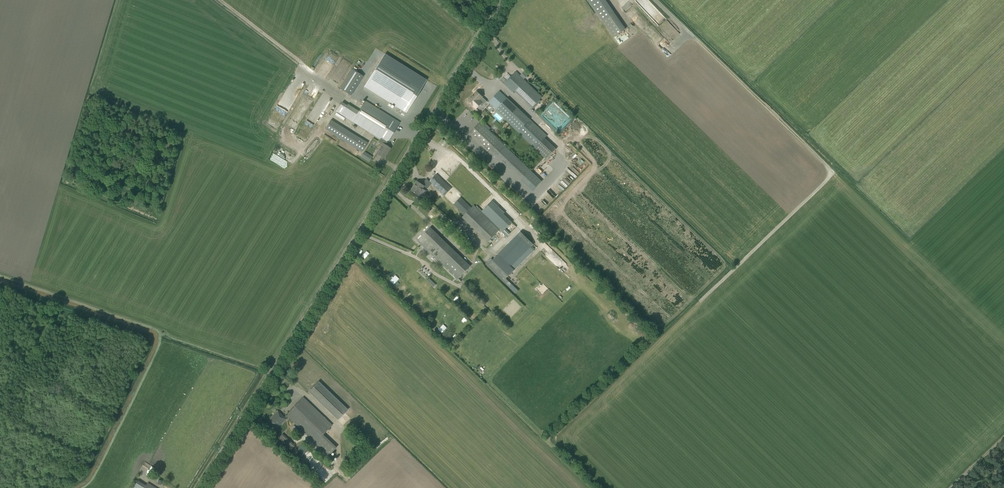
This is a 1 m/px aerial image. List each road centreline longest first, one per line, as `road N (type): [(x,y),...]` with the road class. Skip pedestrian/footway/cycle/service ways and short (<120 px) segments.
road 1 (unclassified): [(198,487),(501,0)]

